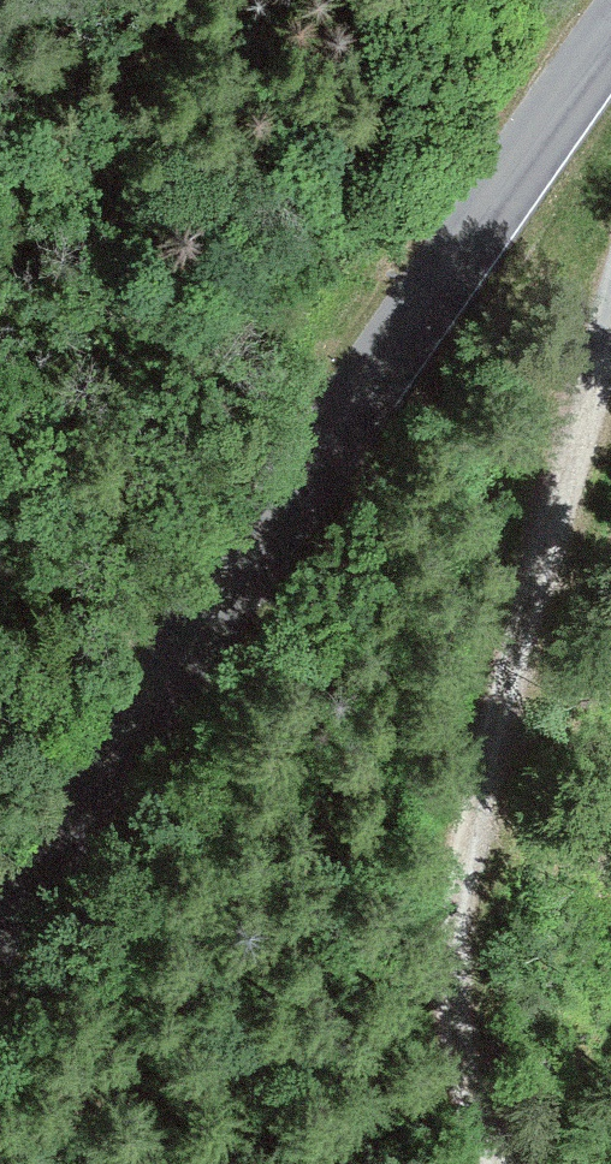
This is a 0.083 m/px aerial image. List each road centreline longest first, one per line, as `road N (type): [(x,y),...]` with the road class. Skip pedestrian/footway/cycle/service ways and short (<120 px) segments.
road 1 (tertiary): [(610,48),(0,943)]
road 2 (track): [(610,328),(454,893),(450,989),(469,1087),(501,1163)]

